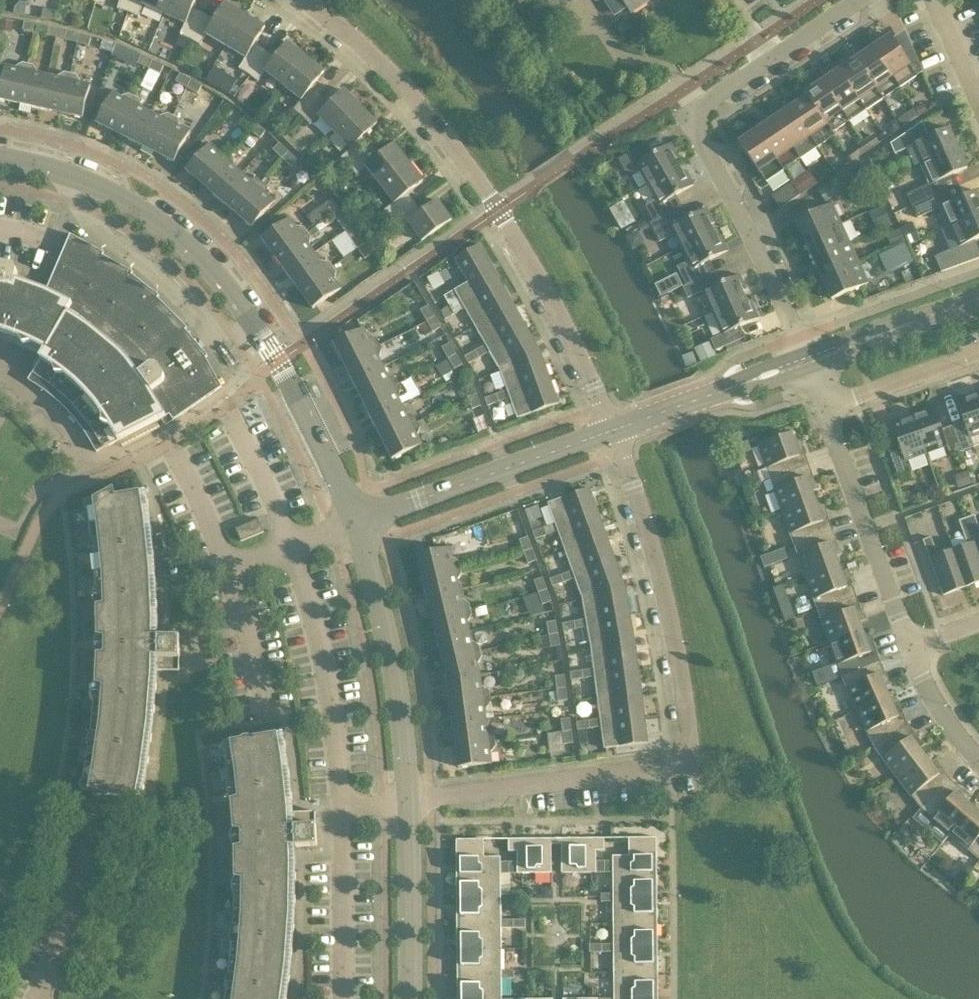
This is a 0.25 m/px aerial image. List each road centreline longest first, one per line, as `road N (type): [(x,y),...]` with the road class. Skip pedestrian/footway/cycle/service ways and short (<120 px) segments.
road 1 (residential): [(407,800),(674,768),(687,751),(666,584),(616,434)]
road 2 (residential): [(616,434),(531,262),(467,165),(359,42),(302,0)]
road 3 (residential): [(354,525),(333,464),(278,363),(195,252),(132,203),(82,179),(0,158)]
road 4 (residential): [(805,361),(698,120),(773,59)]
road 5 (residential): [(407,800),(394,673),(354,525)]
road 6 (residential): [(354,525),(616,434)]
road 7 (residential): [(906,646),(823,410)]
road 8 (residential): [(616,434),(805,361)]
road 9 (residential): [(409,998),(407,800)]
road 10 (residential): [(805,361),(978,299)]
road 11 (residential): [(978,355),(823,410)]
road 12 (residential): [(978,763),(939,718),(906,646)]

